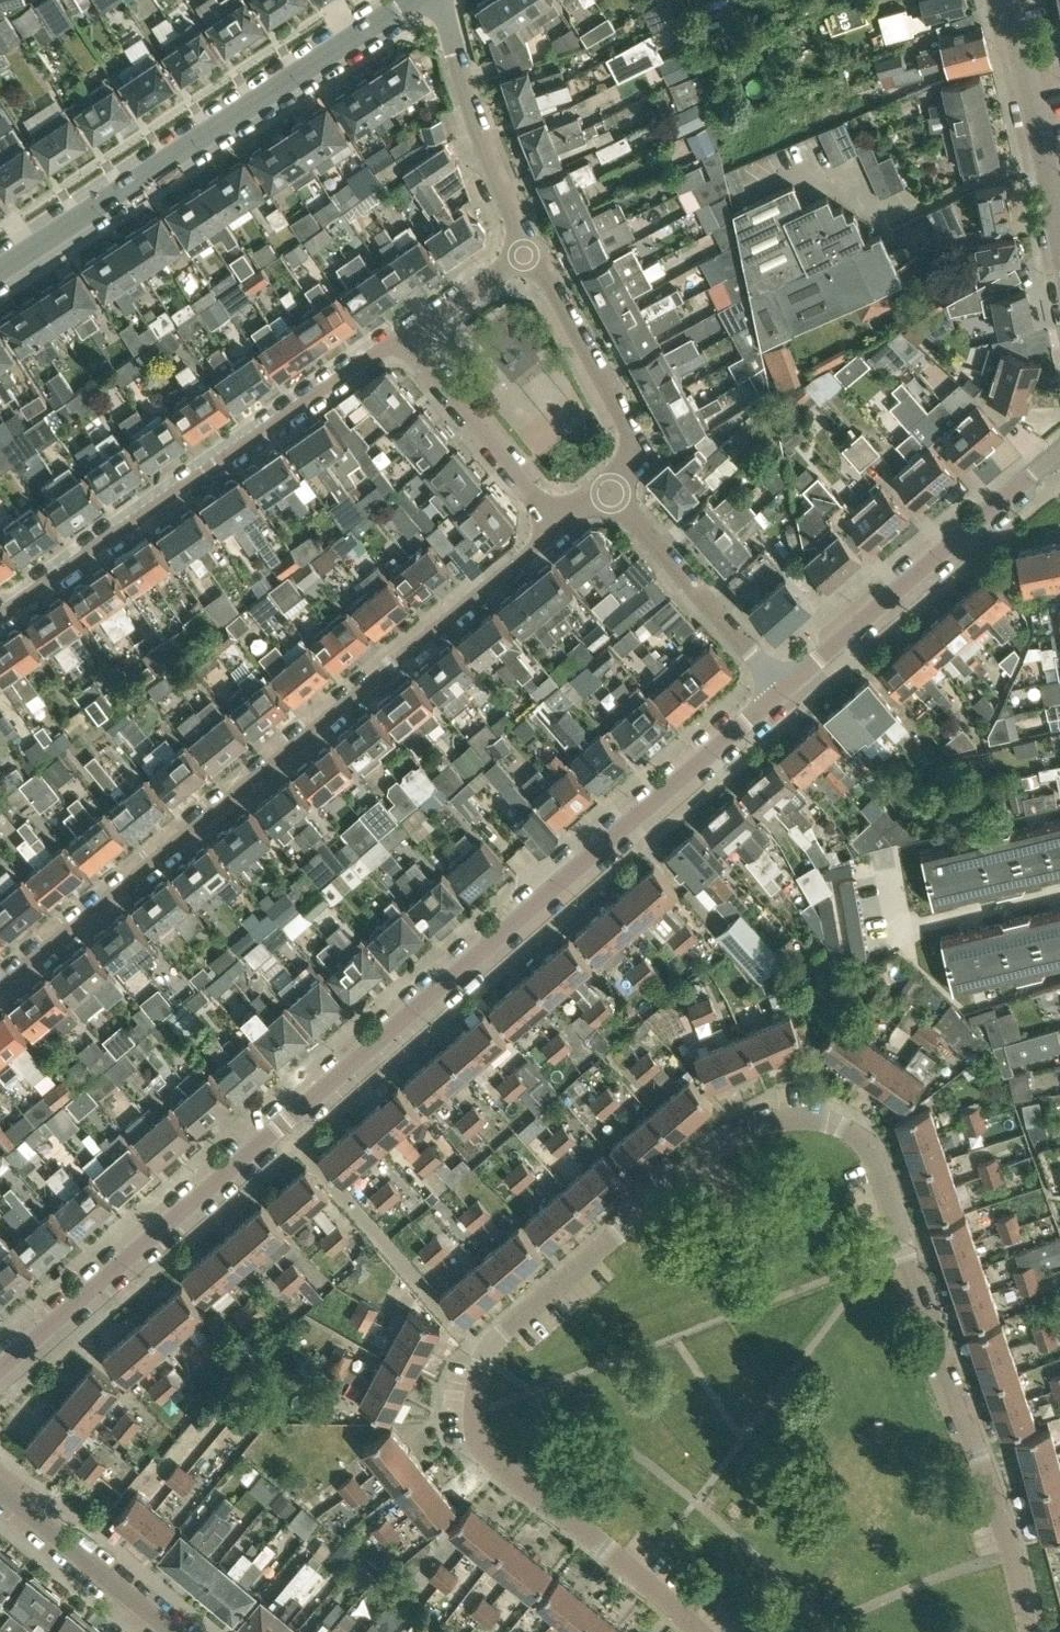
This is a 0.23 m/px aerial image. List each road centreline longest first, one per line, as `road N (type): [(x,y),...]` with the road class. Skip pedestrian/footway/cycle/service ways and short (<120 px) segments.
road 1 (residential): [(1029,1631),(879,1165),(840,1126),(805,1118),(755,1129),(729,1145),(506,1334),(478,1396),(478,1432),(497,1461),(700,1631)]
road 2 (unclassified): [(0,1369),(784,691)]
road 3 (residential): [(0,988),(560,531)]
road 4 (residential): [(405,336),(0,619)]
road 5 (tertiary): [(0,270),(411,0)]
road 6 (unclassified): [(784,691),(1059,451)]
road 7 (residential): [(615,494),(633,454),(625,419),(529,252)]
road 8 (residential): [(529,252),(488,158),(441,0)]
road 9 (residential): [(784,691),(615,494)]
road 10 (residential): [(560,531),(405,336)]
road 11 (residential): [(171,1631),(0,1490)]
road 12 (residential): [(1048,173),(1008,0)]
road 13 (residential): [(405,336),(529,252)]

